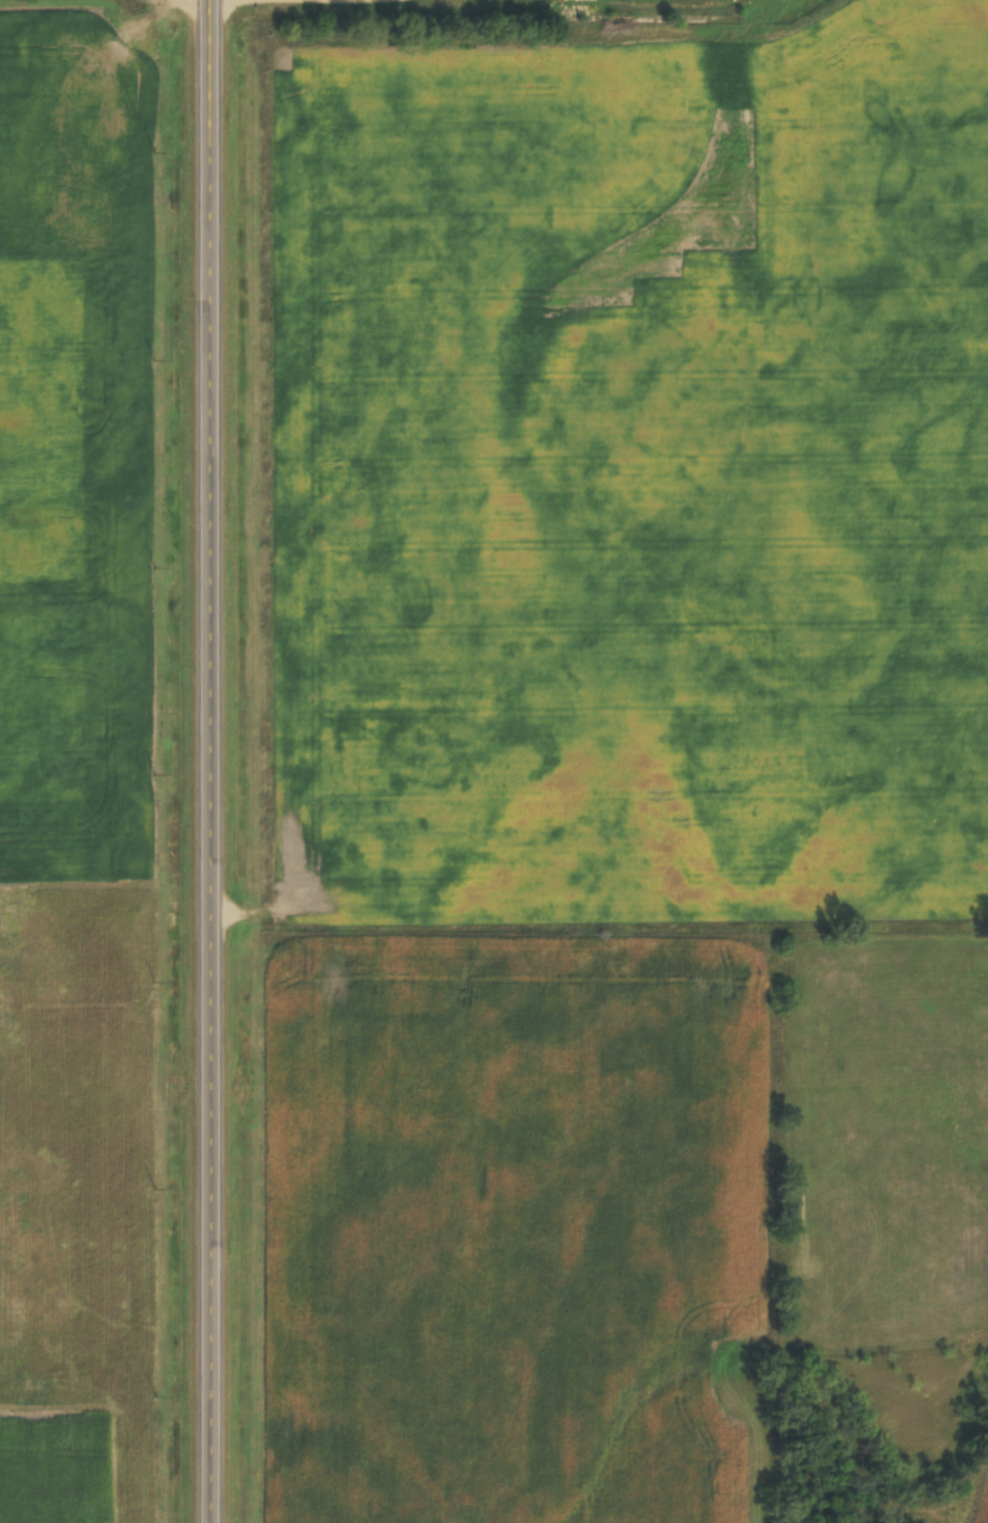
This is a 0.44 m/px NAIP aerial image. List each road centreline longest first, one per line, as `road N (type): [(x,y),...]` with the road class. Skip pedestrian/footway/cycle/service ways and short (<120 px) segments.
road 1 (primary): [(212,1522),(211,0)]

